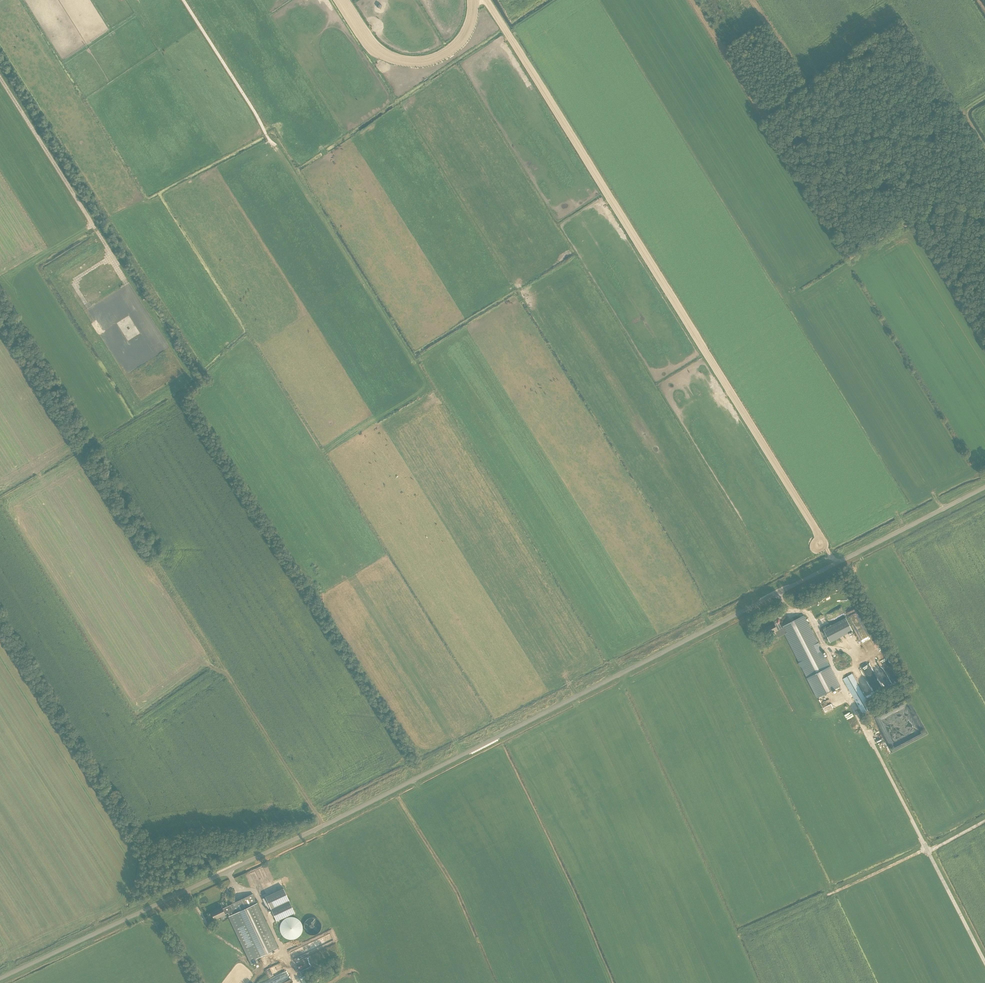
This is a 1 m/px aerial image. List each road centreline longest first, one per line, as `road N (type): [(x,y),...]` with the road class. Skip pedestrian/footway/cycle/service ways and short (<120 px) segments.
road 1 (unclassified): [(0,978),(439,769),(984,487)]

